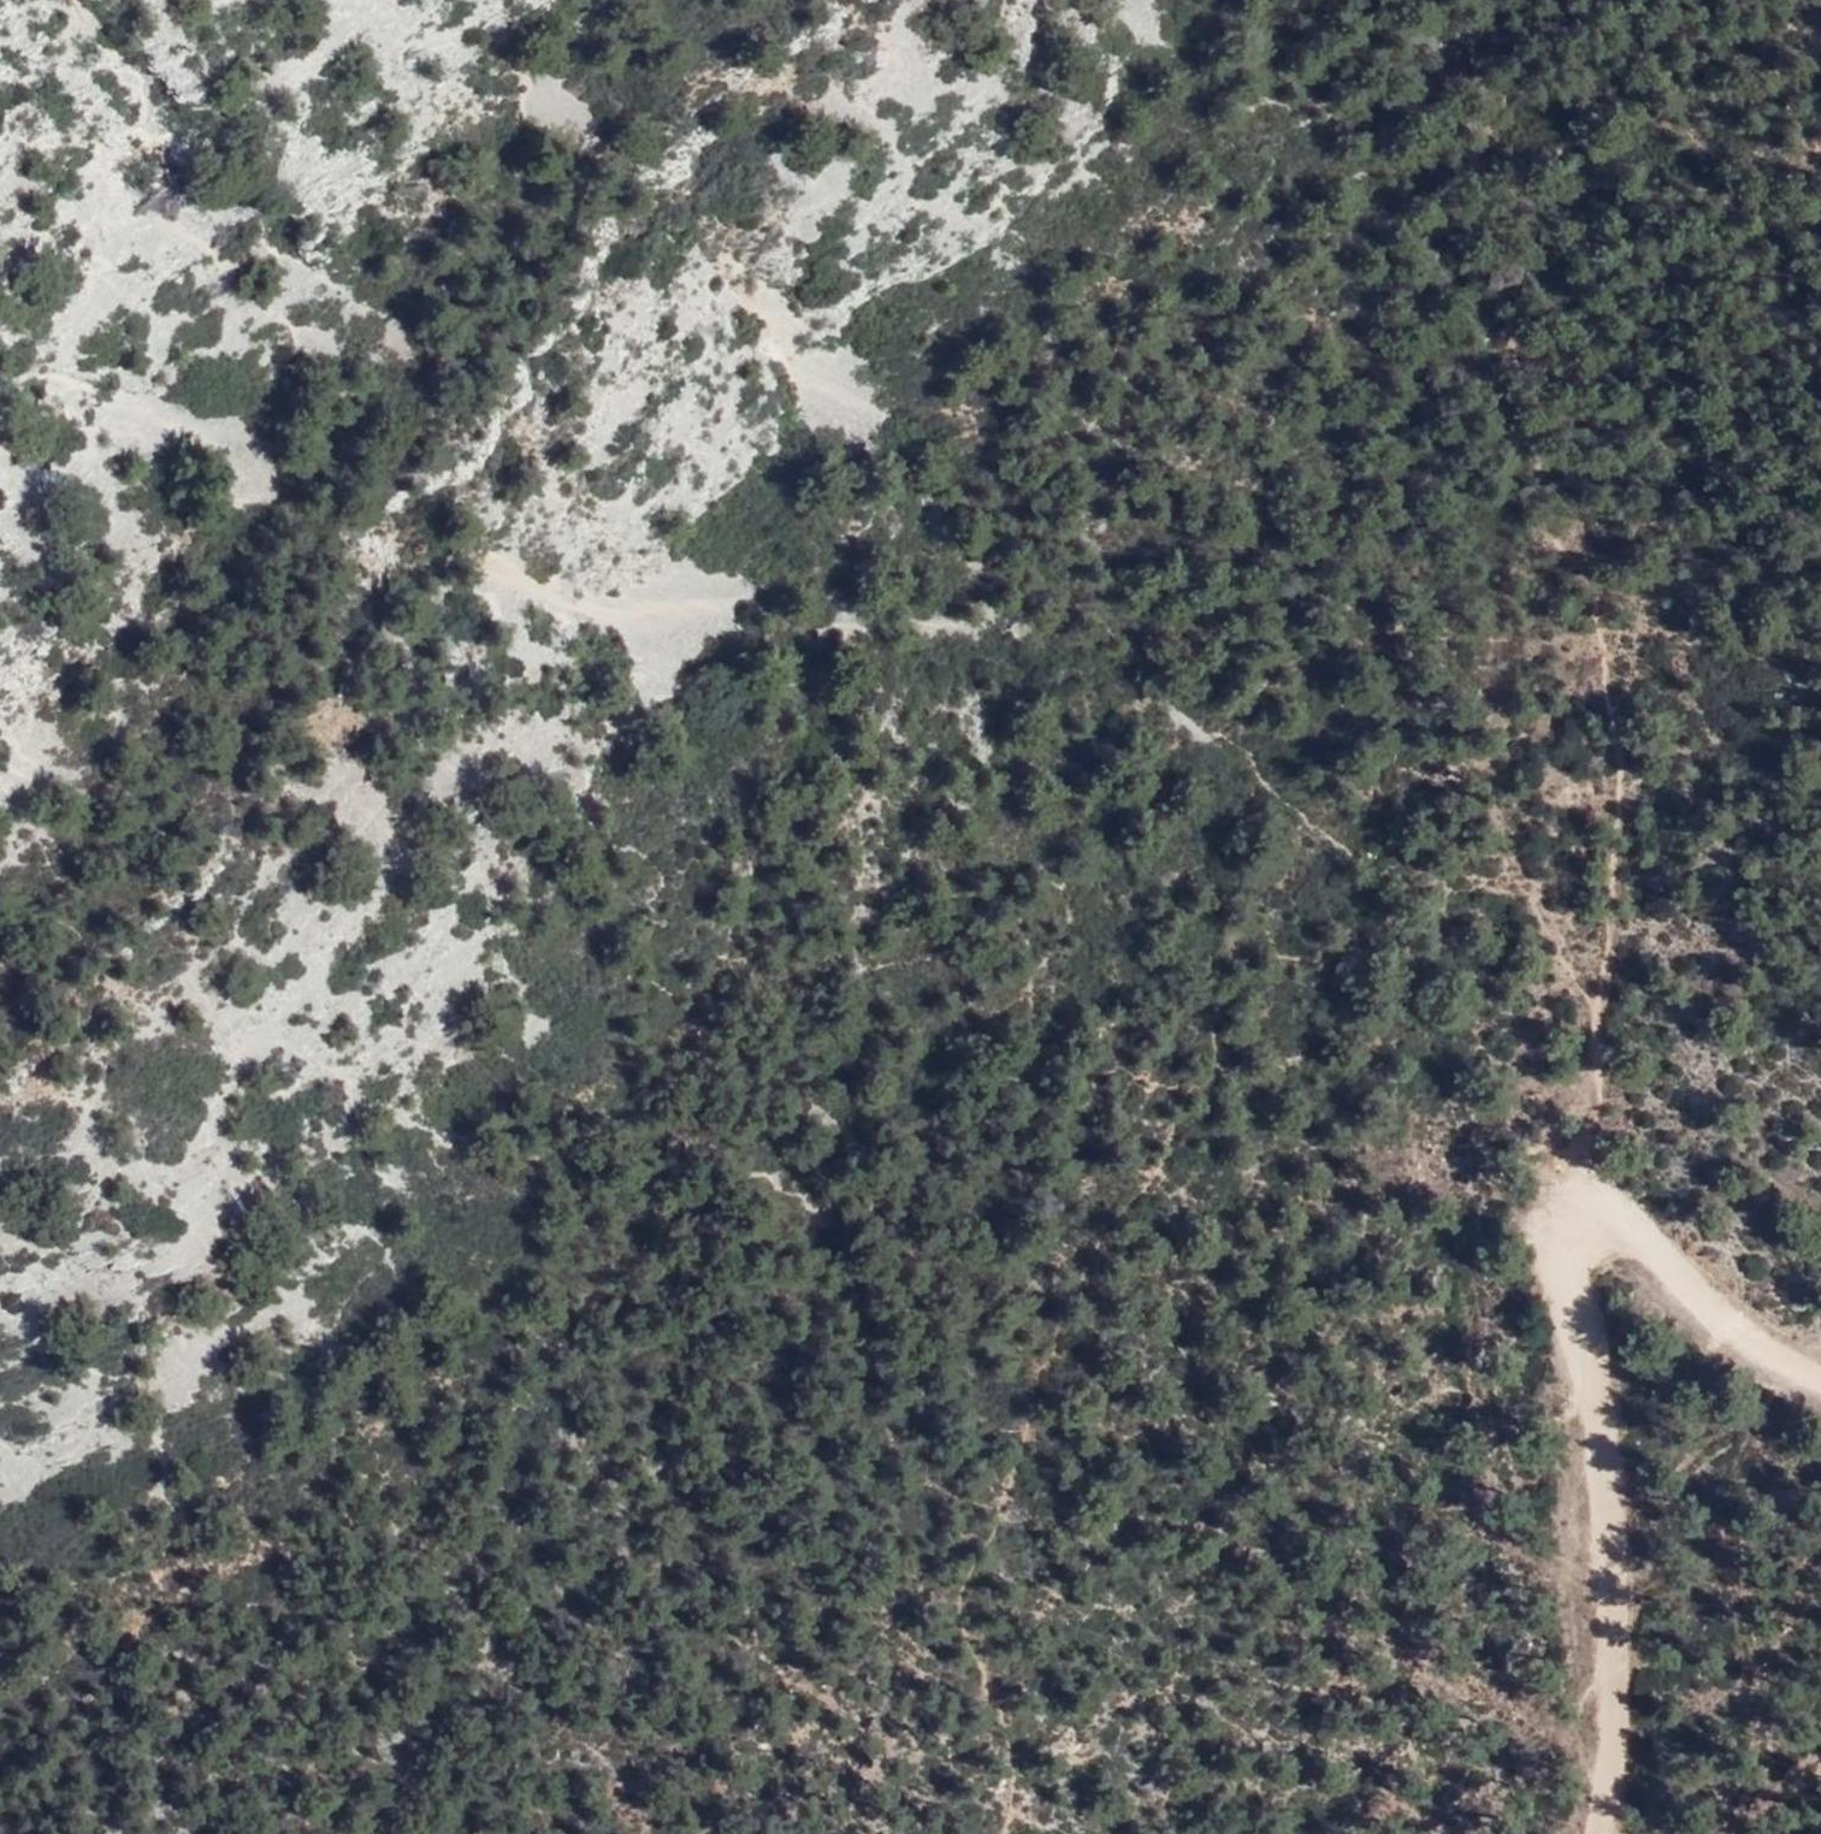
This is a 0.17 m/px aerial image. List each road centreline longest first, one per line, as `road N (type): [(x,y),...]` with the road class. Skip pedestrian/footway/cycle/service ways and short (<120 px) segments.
road 1 (track): [(1820,1370),(1748,1337),(1611,1202),(1587,1206),(1572,1225),(1611,1638),(1609,1768),(1595,1833)]

